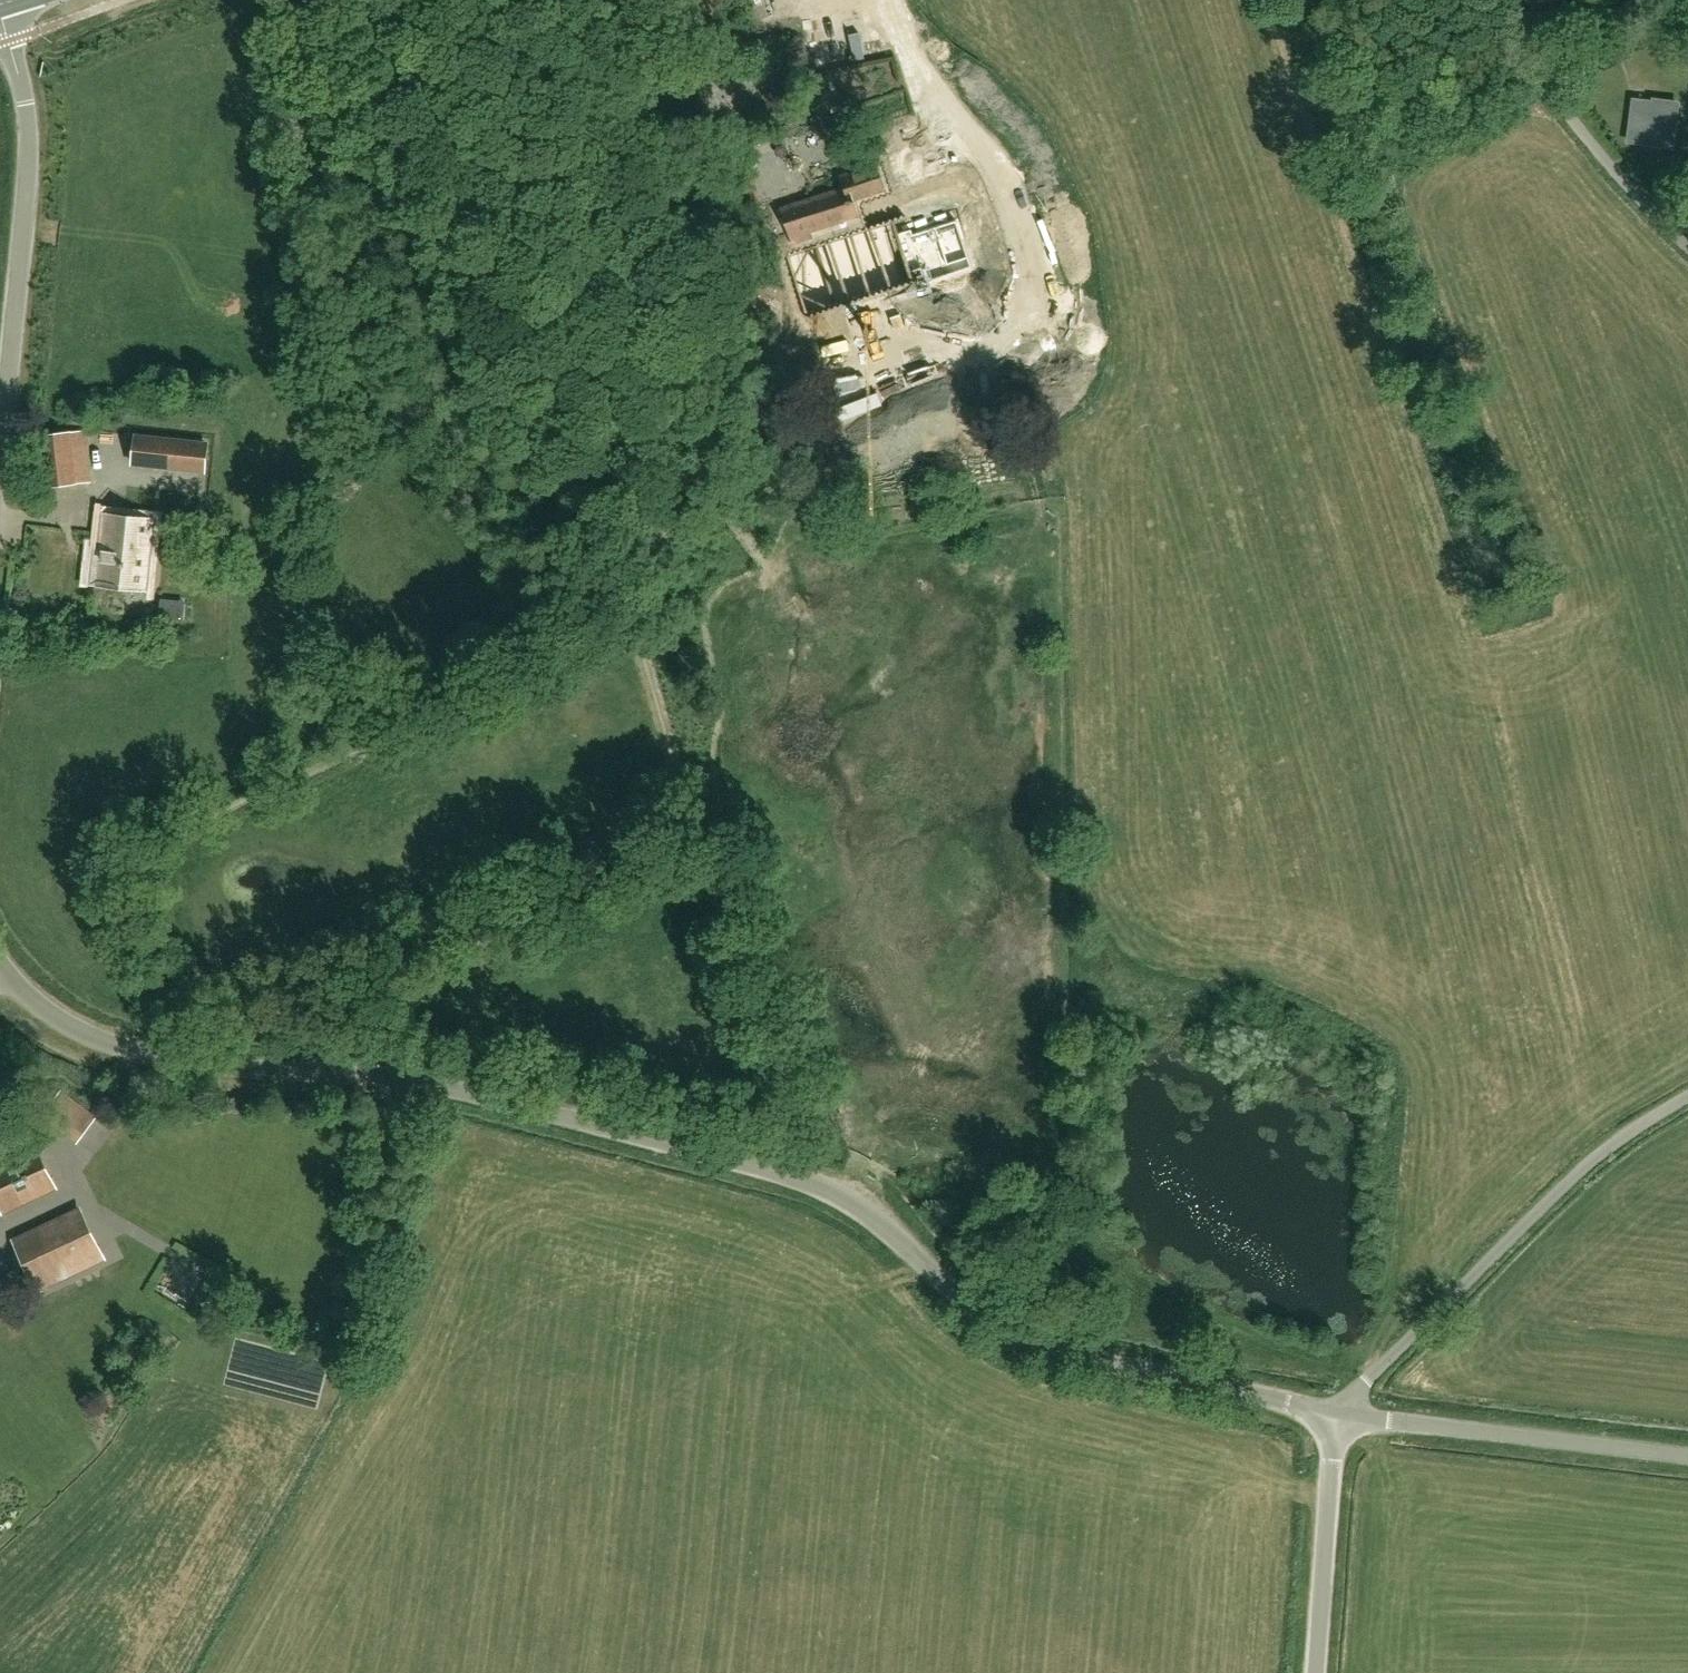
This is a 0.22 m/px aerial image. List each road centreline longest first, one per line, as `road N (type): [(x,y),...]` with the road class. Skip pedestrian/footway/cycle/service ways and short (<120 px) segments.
road 1 (unclassified): [(1339,1417),(1035,1344),(987,1321),(916,1252),(824,1186),(428,1083),(208,1065),(111,1044),(30,999),(4,969)]
road 2 (unclassified): [(1339,1417),(1371,1373),(1604,1151),(1687,1095)]
road 3 (unclassified): [(0,440),(29,163),(3,4)]
road 4 (unclassified): [(1687,1459),(1339,1417)]
road 5 (unclassified): [(1316,1672),(1339,1417)]
road 6 (unclassified): [(1687,244),(1608,166),(1543,80)]

